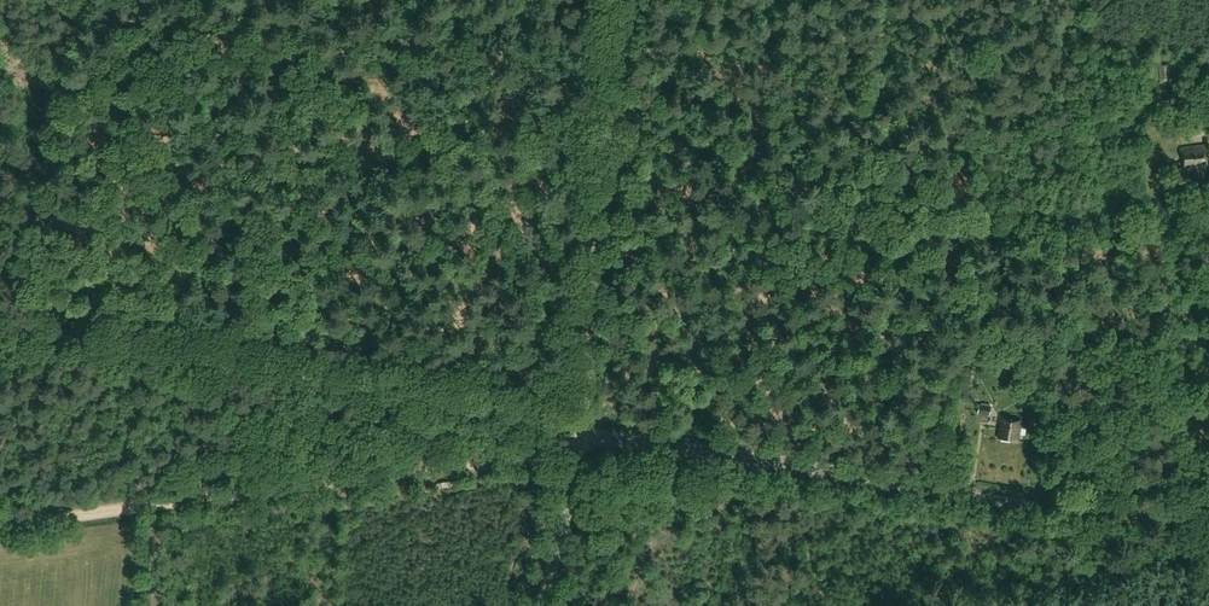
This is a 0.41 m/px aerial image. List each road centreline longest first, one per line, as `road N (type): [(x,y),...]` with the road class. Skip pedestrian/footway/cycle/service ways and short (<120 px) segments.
road 1 (unclassified): [(1208,499),(1119,513),(1058,510),(582,433)]
road 2 (track): [(0,328),(583,424)]
road 3 (unclassified): [(582,433),(624,0)]
road 4 (track): [(580,447),(282,487)]
road 5 (track): [(282,487),(0,526)]
road 6 (unclassified): [(543,605),(582,433)]

